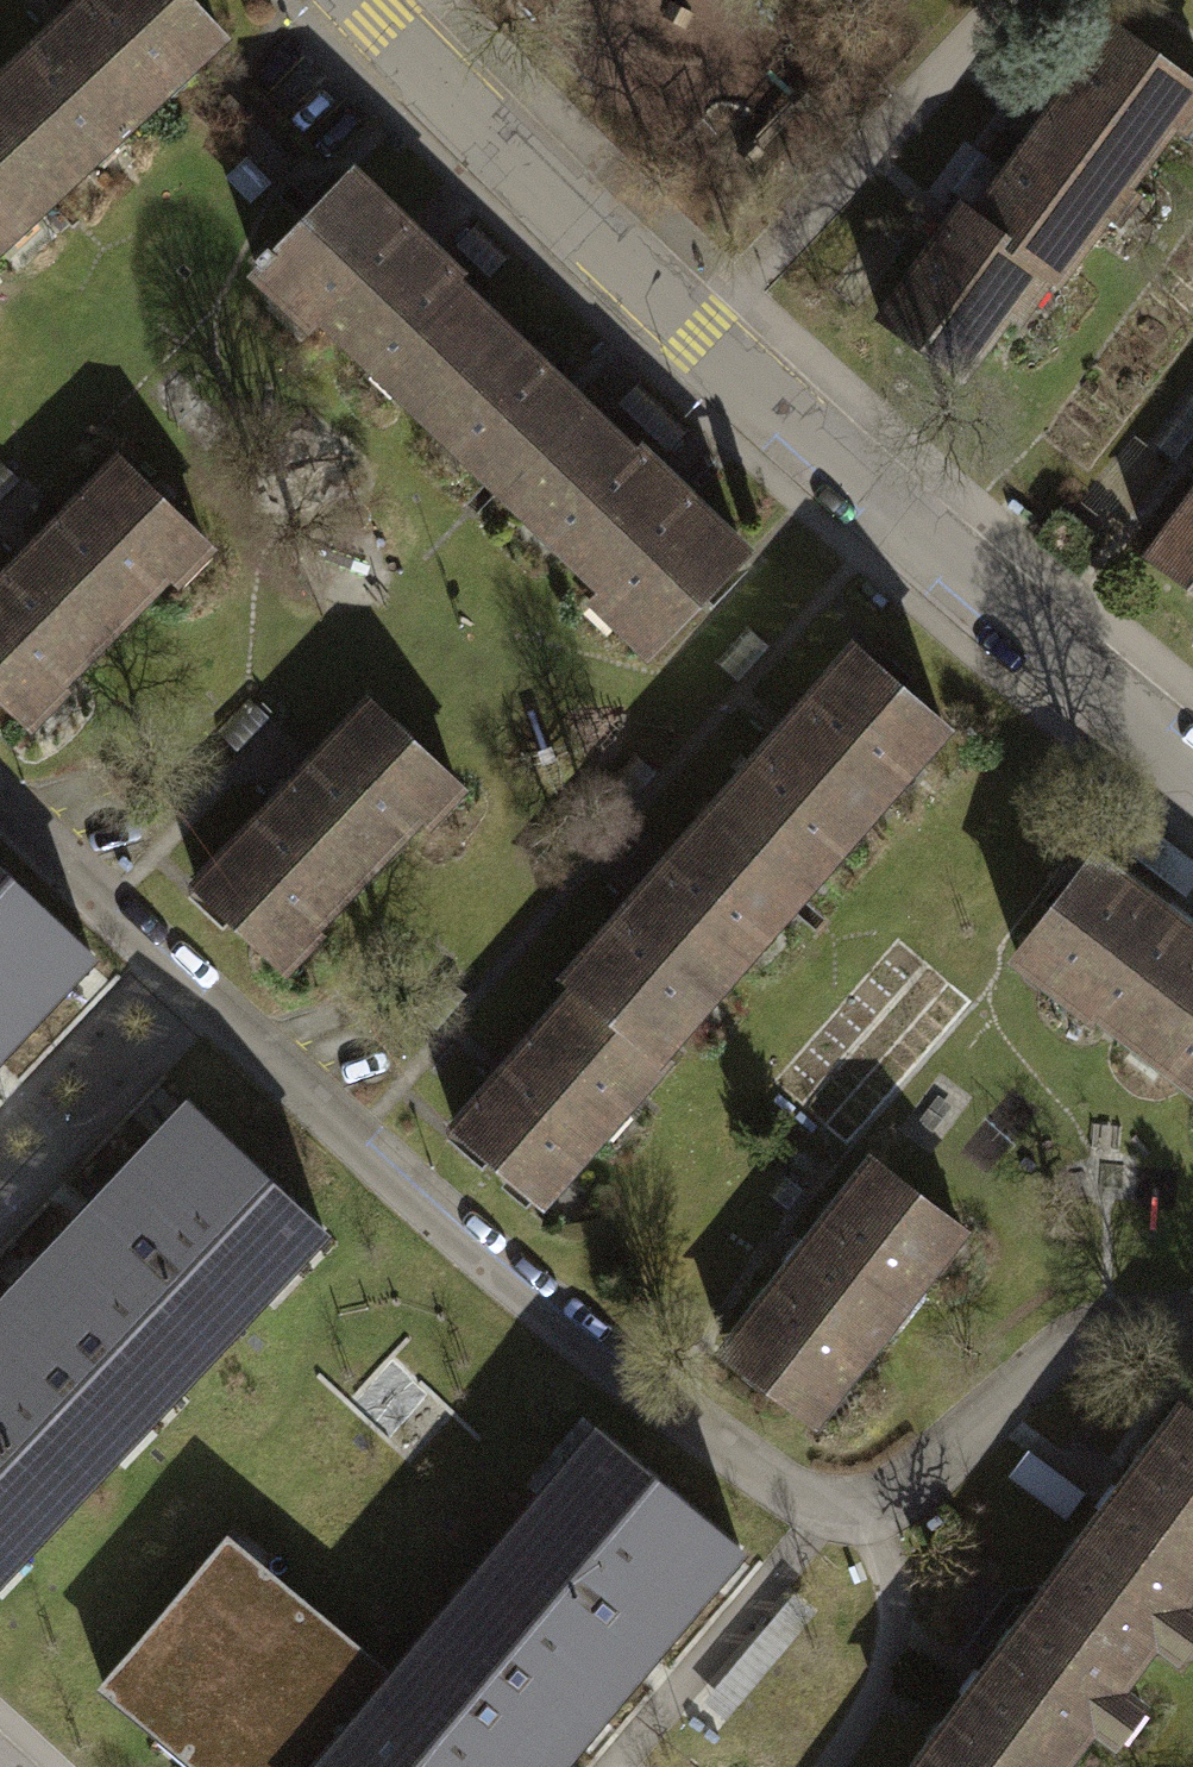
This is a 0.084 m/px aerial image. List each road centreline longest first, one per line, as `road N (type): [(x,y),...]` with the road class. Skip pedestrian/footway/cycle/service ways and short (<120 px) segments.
road 1 (residential): [(0,790),(362,1148),(794,1505),(853,1514),(925,1485),(1050,1358),(1111,1322),(1192,1319)]
road 2 (residential): [(367,0),(1015,627),(1192,776)]

